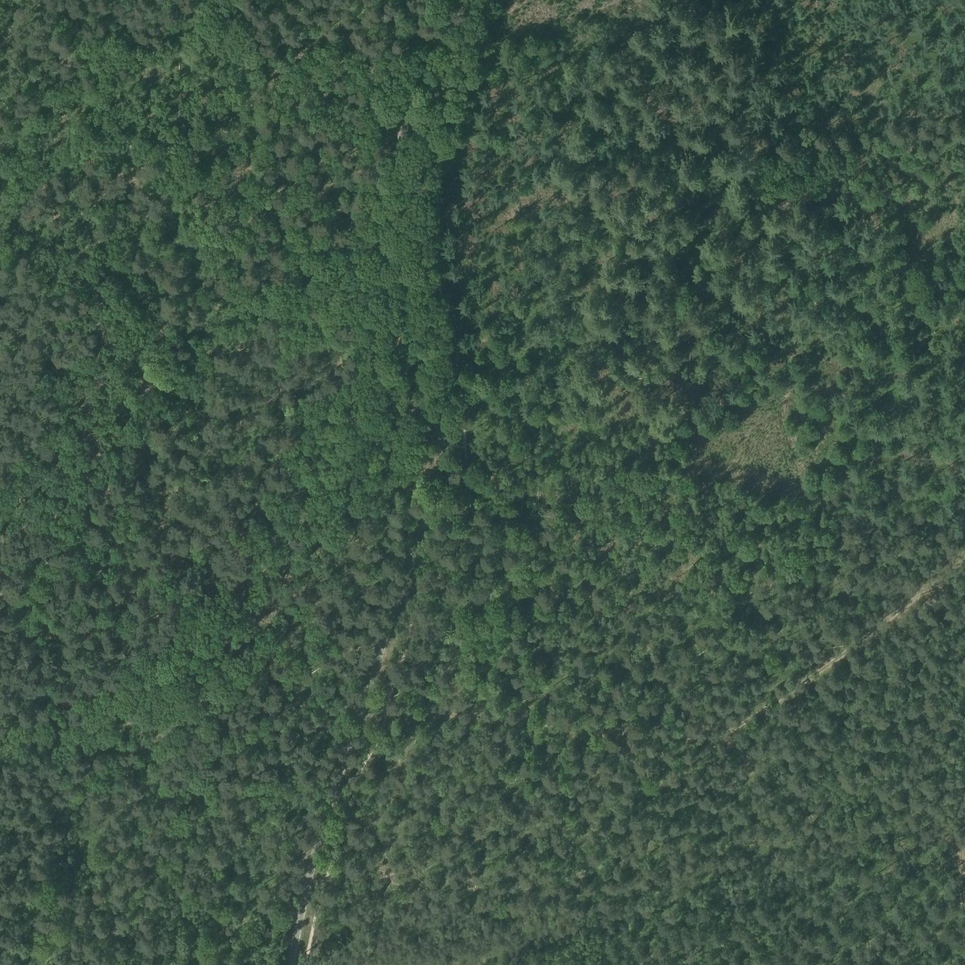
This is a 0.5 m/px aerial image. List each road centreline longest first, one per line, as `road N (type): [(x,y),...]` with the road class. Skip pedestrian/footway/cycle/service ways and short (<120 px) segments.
road 1 (track): [(360,713),(724,737),(846,655),(946,577),(964,552)]
road 2 (track): [(298,923),(437,490),(438,451),(413,348)]
road 3 (track): [(964,326),(413,348)]
road 4 (track): [(413,348),(386,275),(382,209),(410,108),(463,0)]
road 5 (track): [(955,844),(906,821),(854,837),(834,833),(724,737)]
road 6 (track): [(310,0),(323,41),(404,124)]

